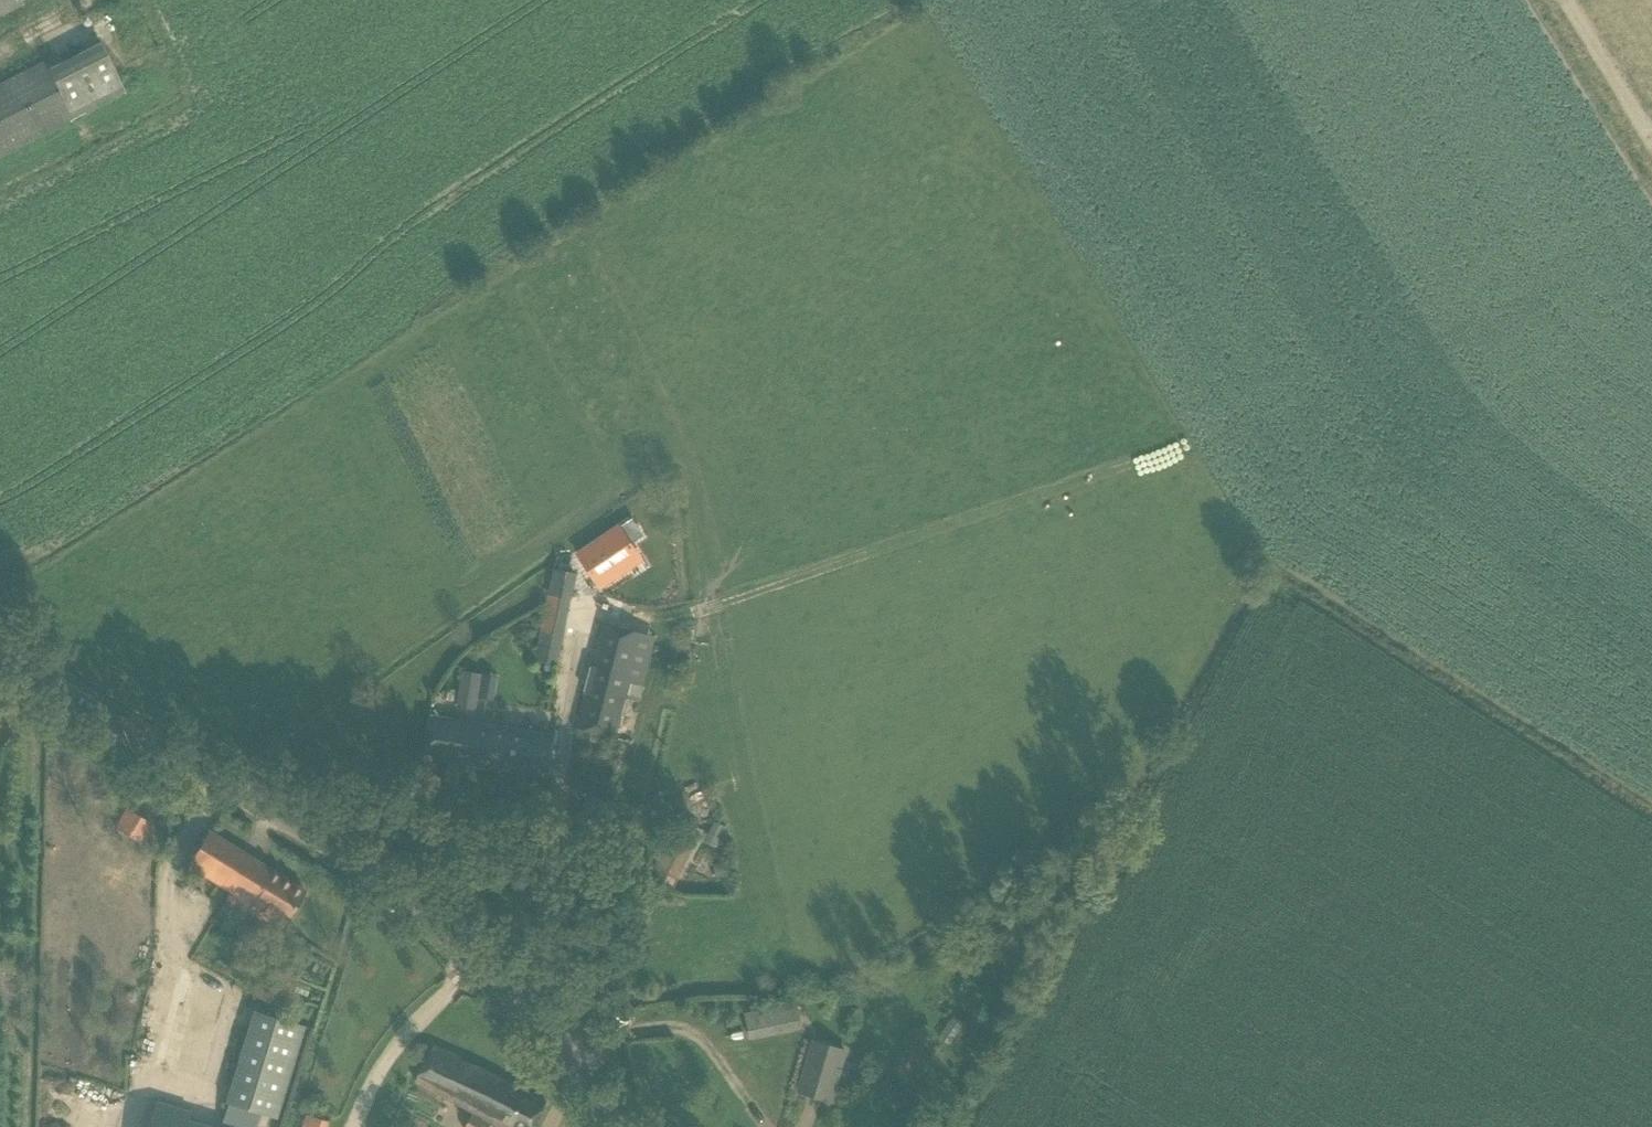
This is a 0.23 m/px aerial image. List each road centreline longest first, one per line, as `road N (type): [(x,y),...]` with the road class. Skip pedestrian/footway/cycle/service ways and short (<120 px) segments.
road 1 (unclassified): [(634,1126),(365,863),(147,741),(0,632)]
road 2 (residential): [(1566,0),(1651,139)]

